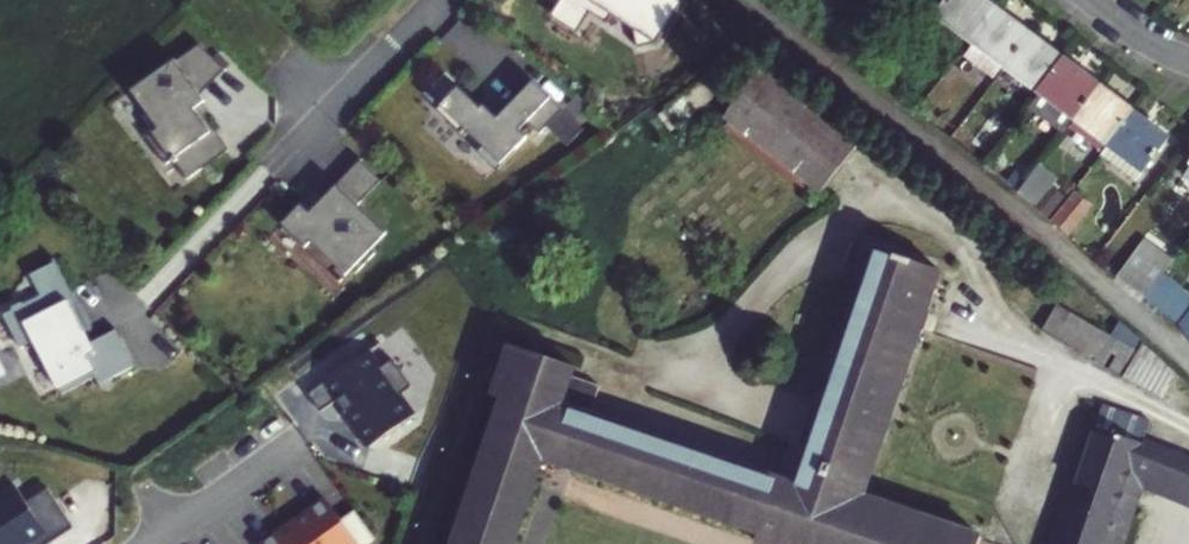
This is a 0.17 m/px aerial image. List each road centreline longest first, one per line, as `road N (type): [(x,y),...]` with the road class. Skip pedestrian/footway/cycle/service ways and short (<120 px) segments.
road 1 (unclassified): [(749,0),(1188,362)]
road 2 (residential): [(277,162),(435,0)]
road 3 (residential): [(157,543),(294,447)]

